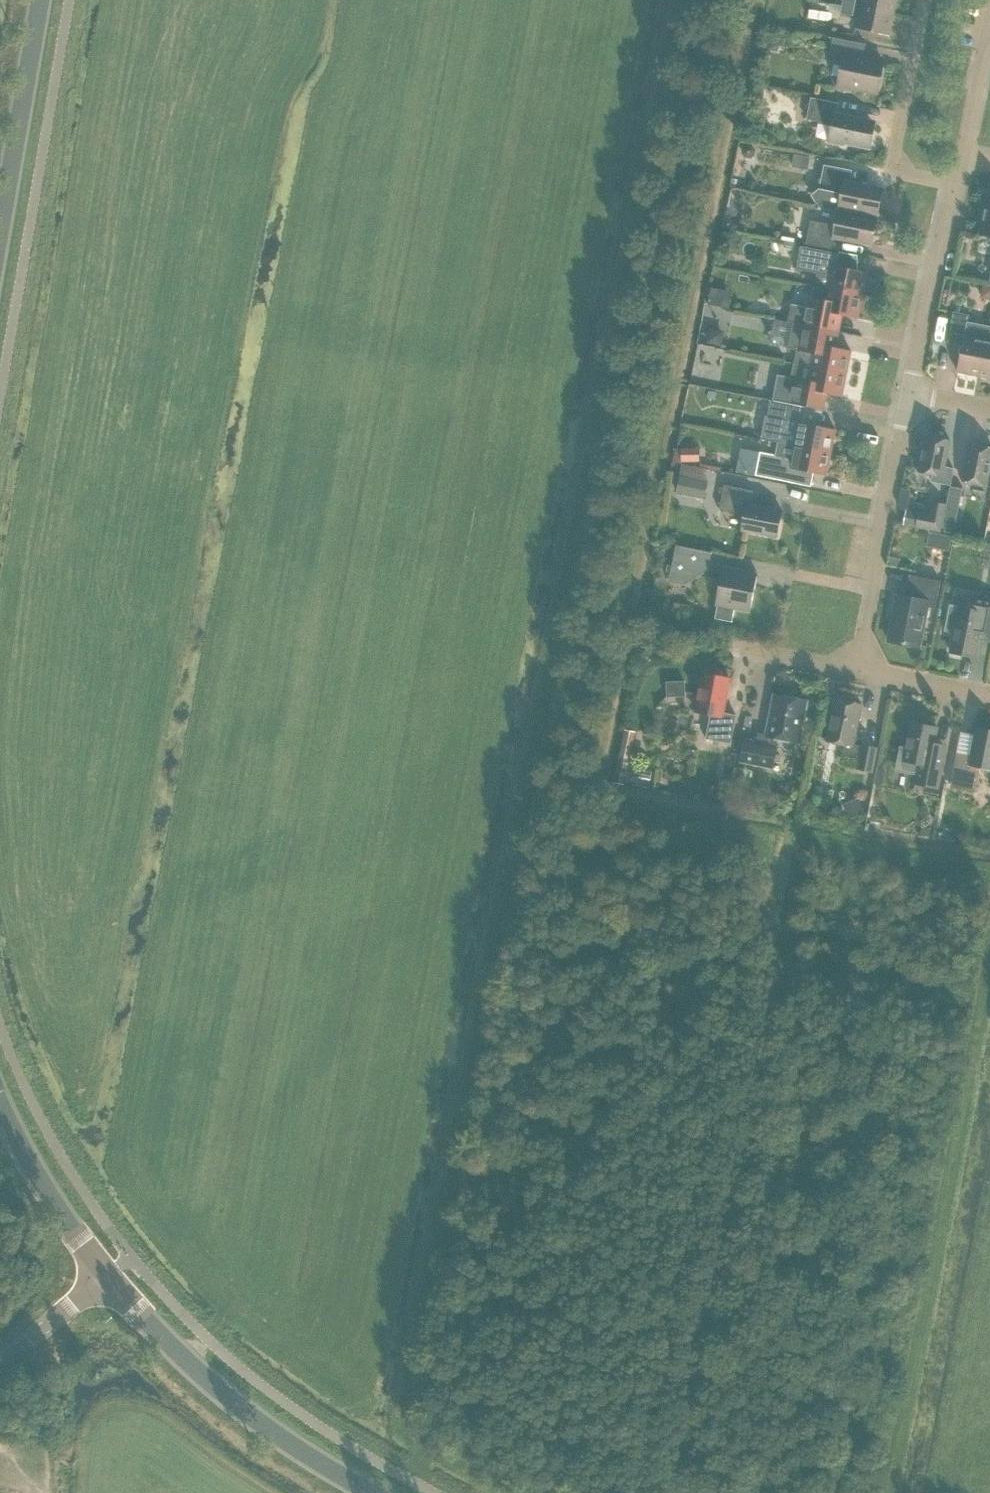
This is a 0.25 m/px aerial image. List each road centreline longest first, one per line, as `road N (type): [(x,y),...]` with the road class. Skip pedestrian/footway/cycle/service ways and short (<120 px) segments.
road 1 (secondary): [(375,1492),(220,1391),(108,1275)]
road 2 (residential): [(856,671),(911,404)]
road 3 (residential): [(955,191),(902,176),(898,157),(926,0)]
road 4 (secondary): [(0,230),(40,0)]
road 5 (residential): [(911,404),(955,191)]
road 6 (secondary): [(108,1275),(50,1194),(0,1101)]
road 7 (residential): [(955,191),(989,21)]
road 8 (unclassified): [(108,1275),(0,1365)]
road 9 (residential): [(989,698),(856,671)]

